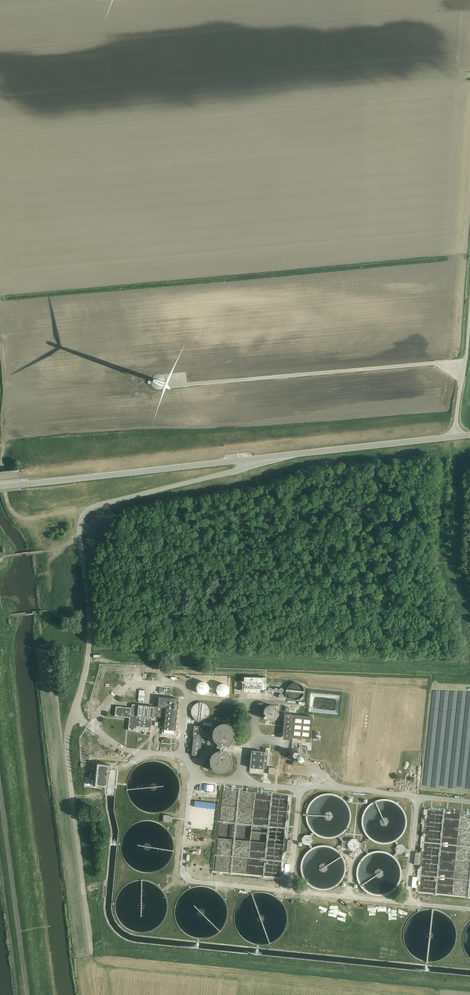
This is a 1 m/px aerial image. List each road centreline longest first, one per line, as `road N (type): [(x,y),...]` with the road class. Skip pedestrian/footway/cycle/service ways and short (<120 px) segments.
road 1 (unclassified): [(73,714),(92,660),(81,519),(94,506),(262,458)]
road 2 (tertiary): [(0,487),(262,458)]
road 3 (unclassified): [(92,952),(68,762),(73,714)]
road 4 (track): [(94,506),(29,520),(11,508),(1,456),(4,376)]
road 5 (unclassified): [(26,994),(0,795)]
road 6 (tertiary): [(262,458),(453,437)]
road 7 (unclassified): [(453,437),(469,312)]

